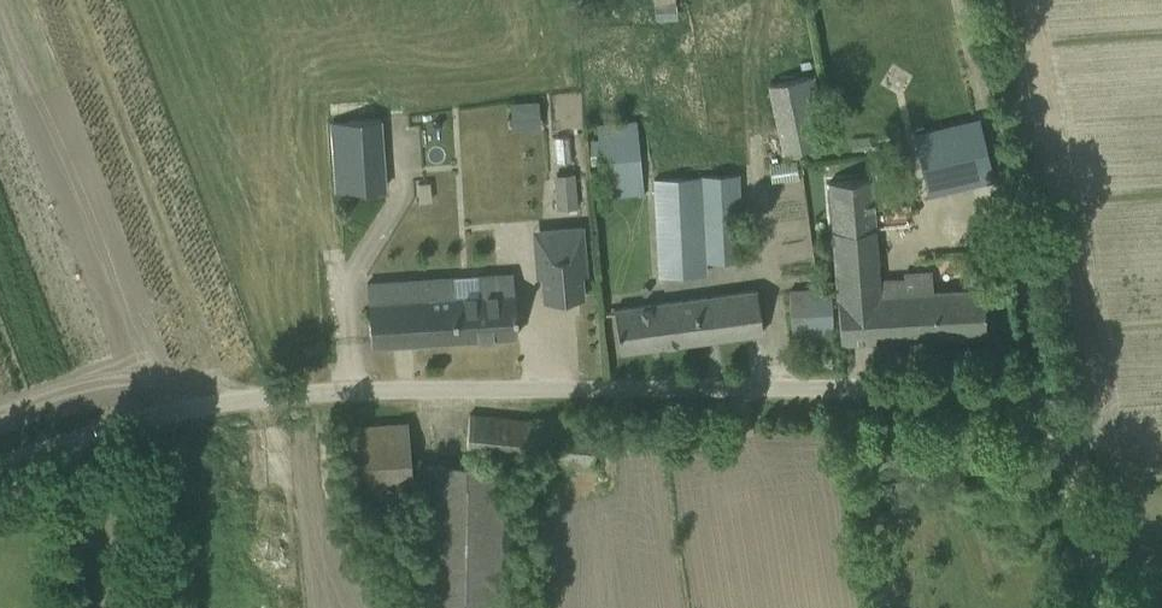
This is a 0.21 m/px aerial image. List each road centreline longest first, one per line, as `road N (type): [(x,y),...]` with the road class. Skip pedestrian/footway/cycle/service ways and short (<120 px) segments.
road 1 (unclassified): [(0,462),(253,398),(415,387),(977,382),(1025,391),(1047,409),(1111,607)]

